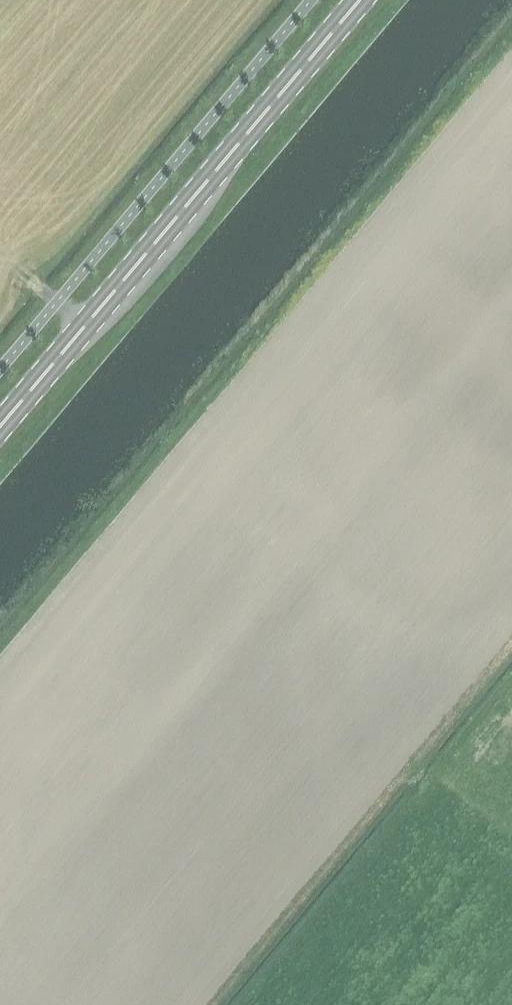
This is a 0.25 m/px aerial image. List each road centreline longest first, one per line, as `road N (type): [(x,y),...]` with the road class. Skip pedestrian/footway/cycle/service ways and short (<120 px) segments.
road 1 (primary): [(0,421),(356,0)]

